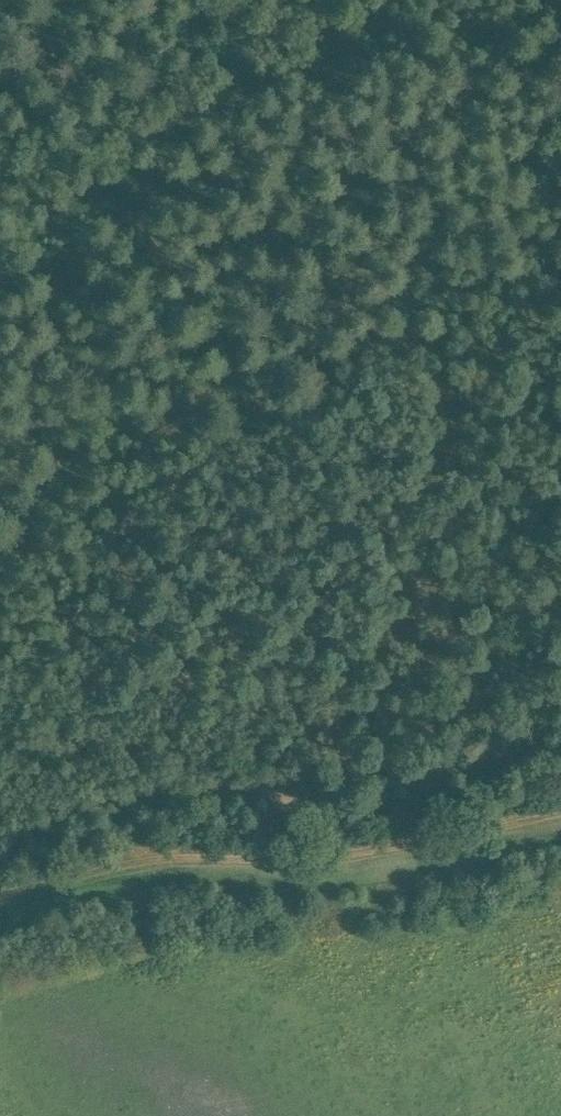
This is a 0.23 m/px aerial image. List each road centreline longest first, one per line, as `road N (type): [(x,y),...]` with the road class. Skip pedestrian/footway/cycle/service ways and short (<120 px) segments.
road 1 (track): [(0,895),(154,857),(308,859),(560,804)]

